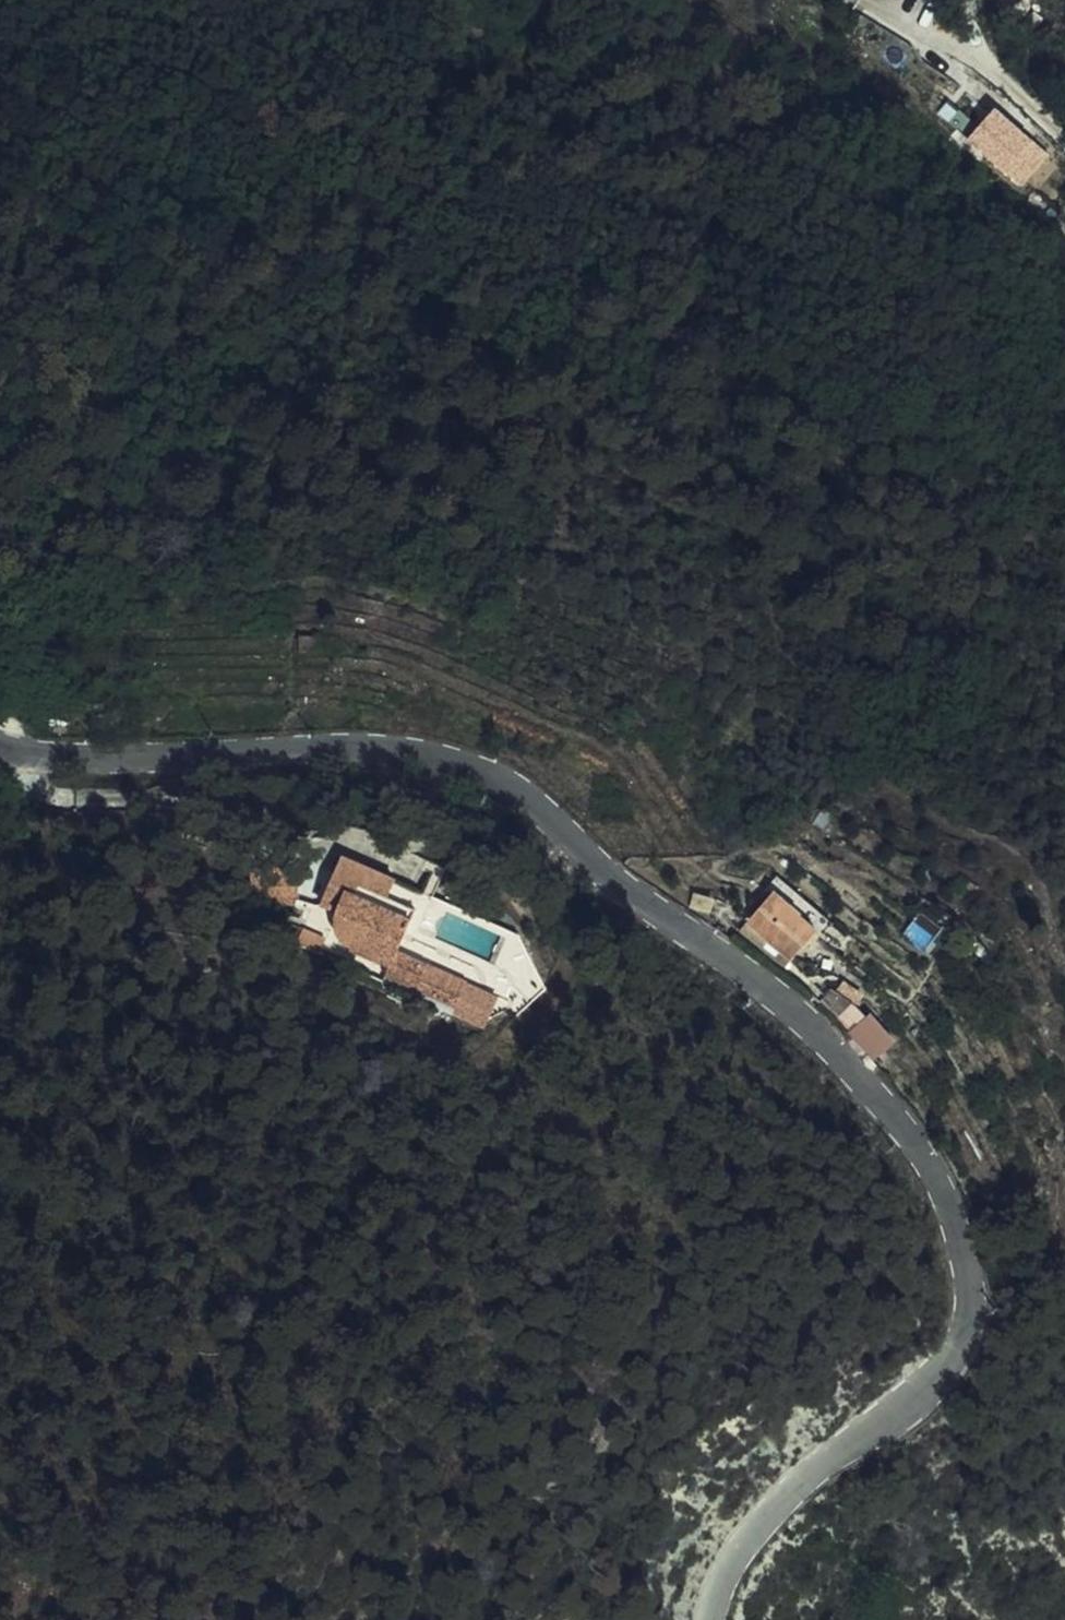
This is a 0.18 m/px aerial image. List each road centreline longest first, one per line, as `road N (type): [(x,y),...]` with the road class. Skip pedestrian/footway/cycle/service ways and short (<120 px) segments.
road 1 (tertiary): [(0,743),(25,753),(122,760),(314,750),(422,755),(489,777),(753,981),(860,1078),(914,1146),(951,1212),(971,1290),(972,1334),(946,1376),(794,1489),(737,1551),(709,1619)]
road 2 (track): [(25,753),(37,788),(148,800),(260,828)]

